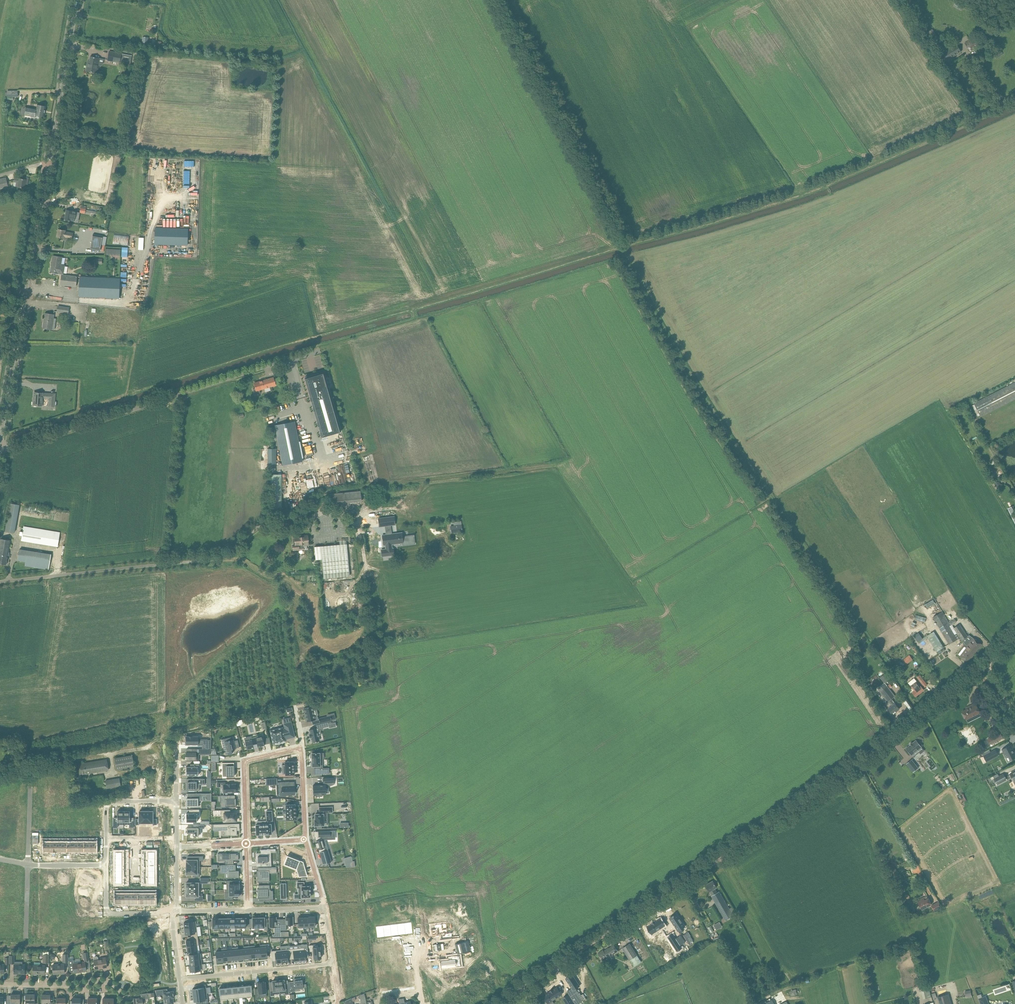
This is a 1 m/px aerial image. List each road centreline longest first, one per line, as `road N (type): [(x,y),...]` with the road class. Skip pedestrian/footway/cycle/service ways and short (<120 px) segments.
road 1 (unclassified): [(499,1003),(821,791),(986,664),(1014,632)]
road 2 (unclassified): [(0,448),(277,359)]
road 3 (tertiary): [(0,442),(49,166)]
road 4 (unclassified): [(0,581),(223,557)]
road 5 (tertiary): [(49,166),(78,0)]
road 6 (residential): [(333,963),(180,980)]
road 7 (track): [(930,896),(858,765)]
road 8 (residential): [(246,843),(244,761),(302,749)]
road 9 (residential): [(124,1003),(105,982),(0,984)]

